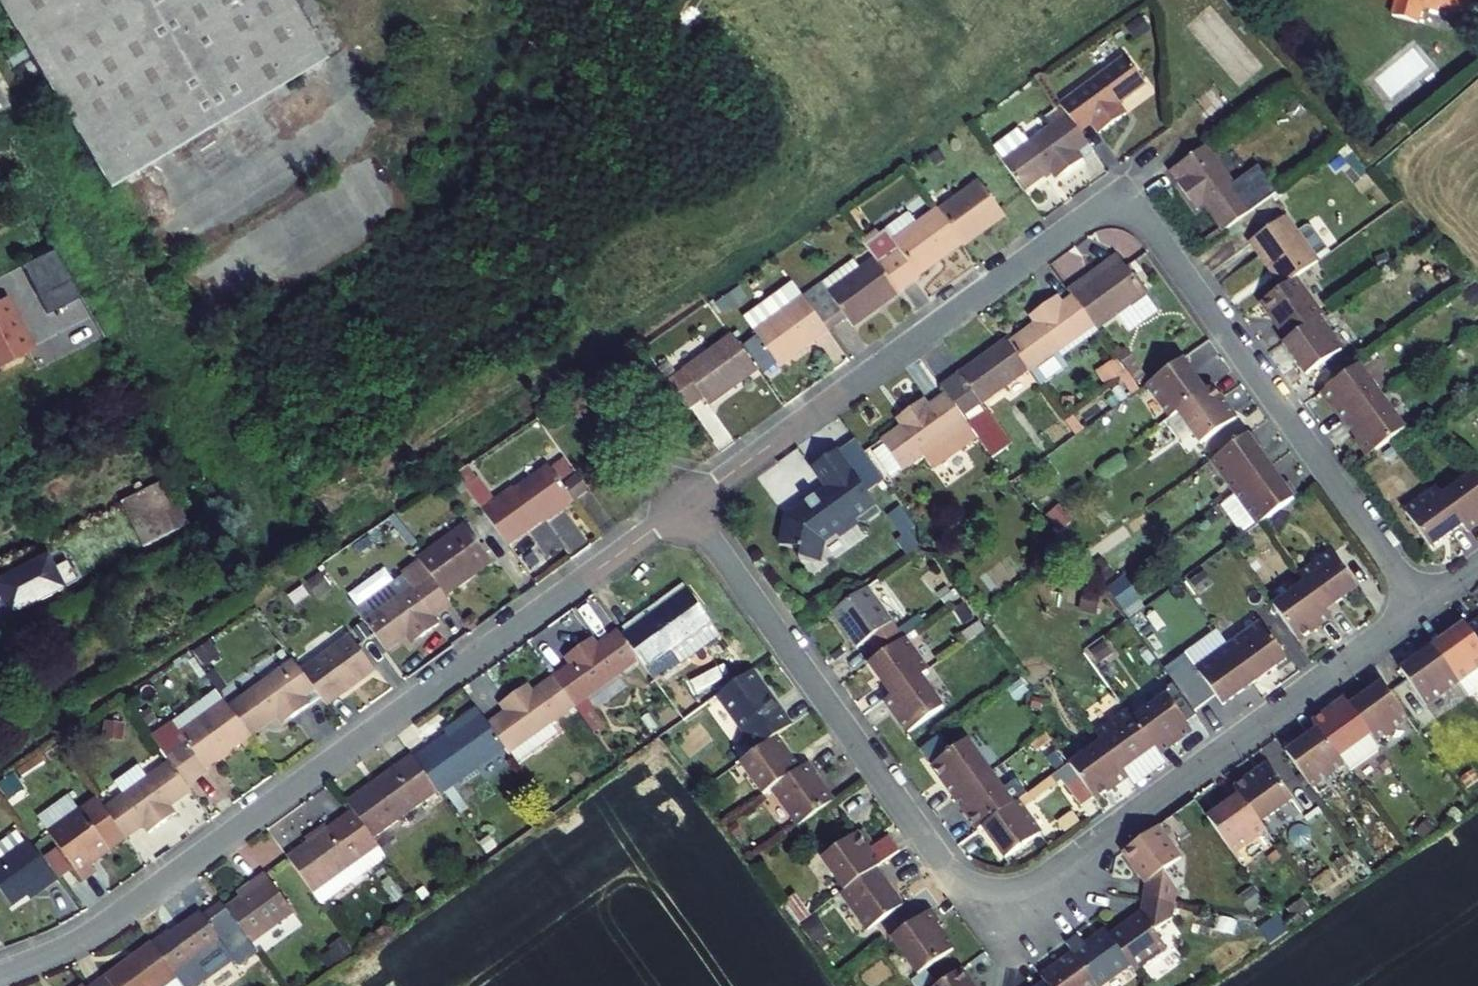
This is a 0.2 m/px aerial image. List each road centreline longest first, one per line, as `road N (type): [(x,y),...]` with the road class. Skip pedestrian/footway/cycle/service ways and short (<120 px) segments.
road 1 (residential): [(685,508),(1091,213),(1125,205),(1143,219),(1425,607)]
road 2 (residential): [(685,508),(945,866),(996,891),(1040,881),(1425,607)]
road 3 (residential): [(0,976),(75,946),(121,918),(685,508)]

